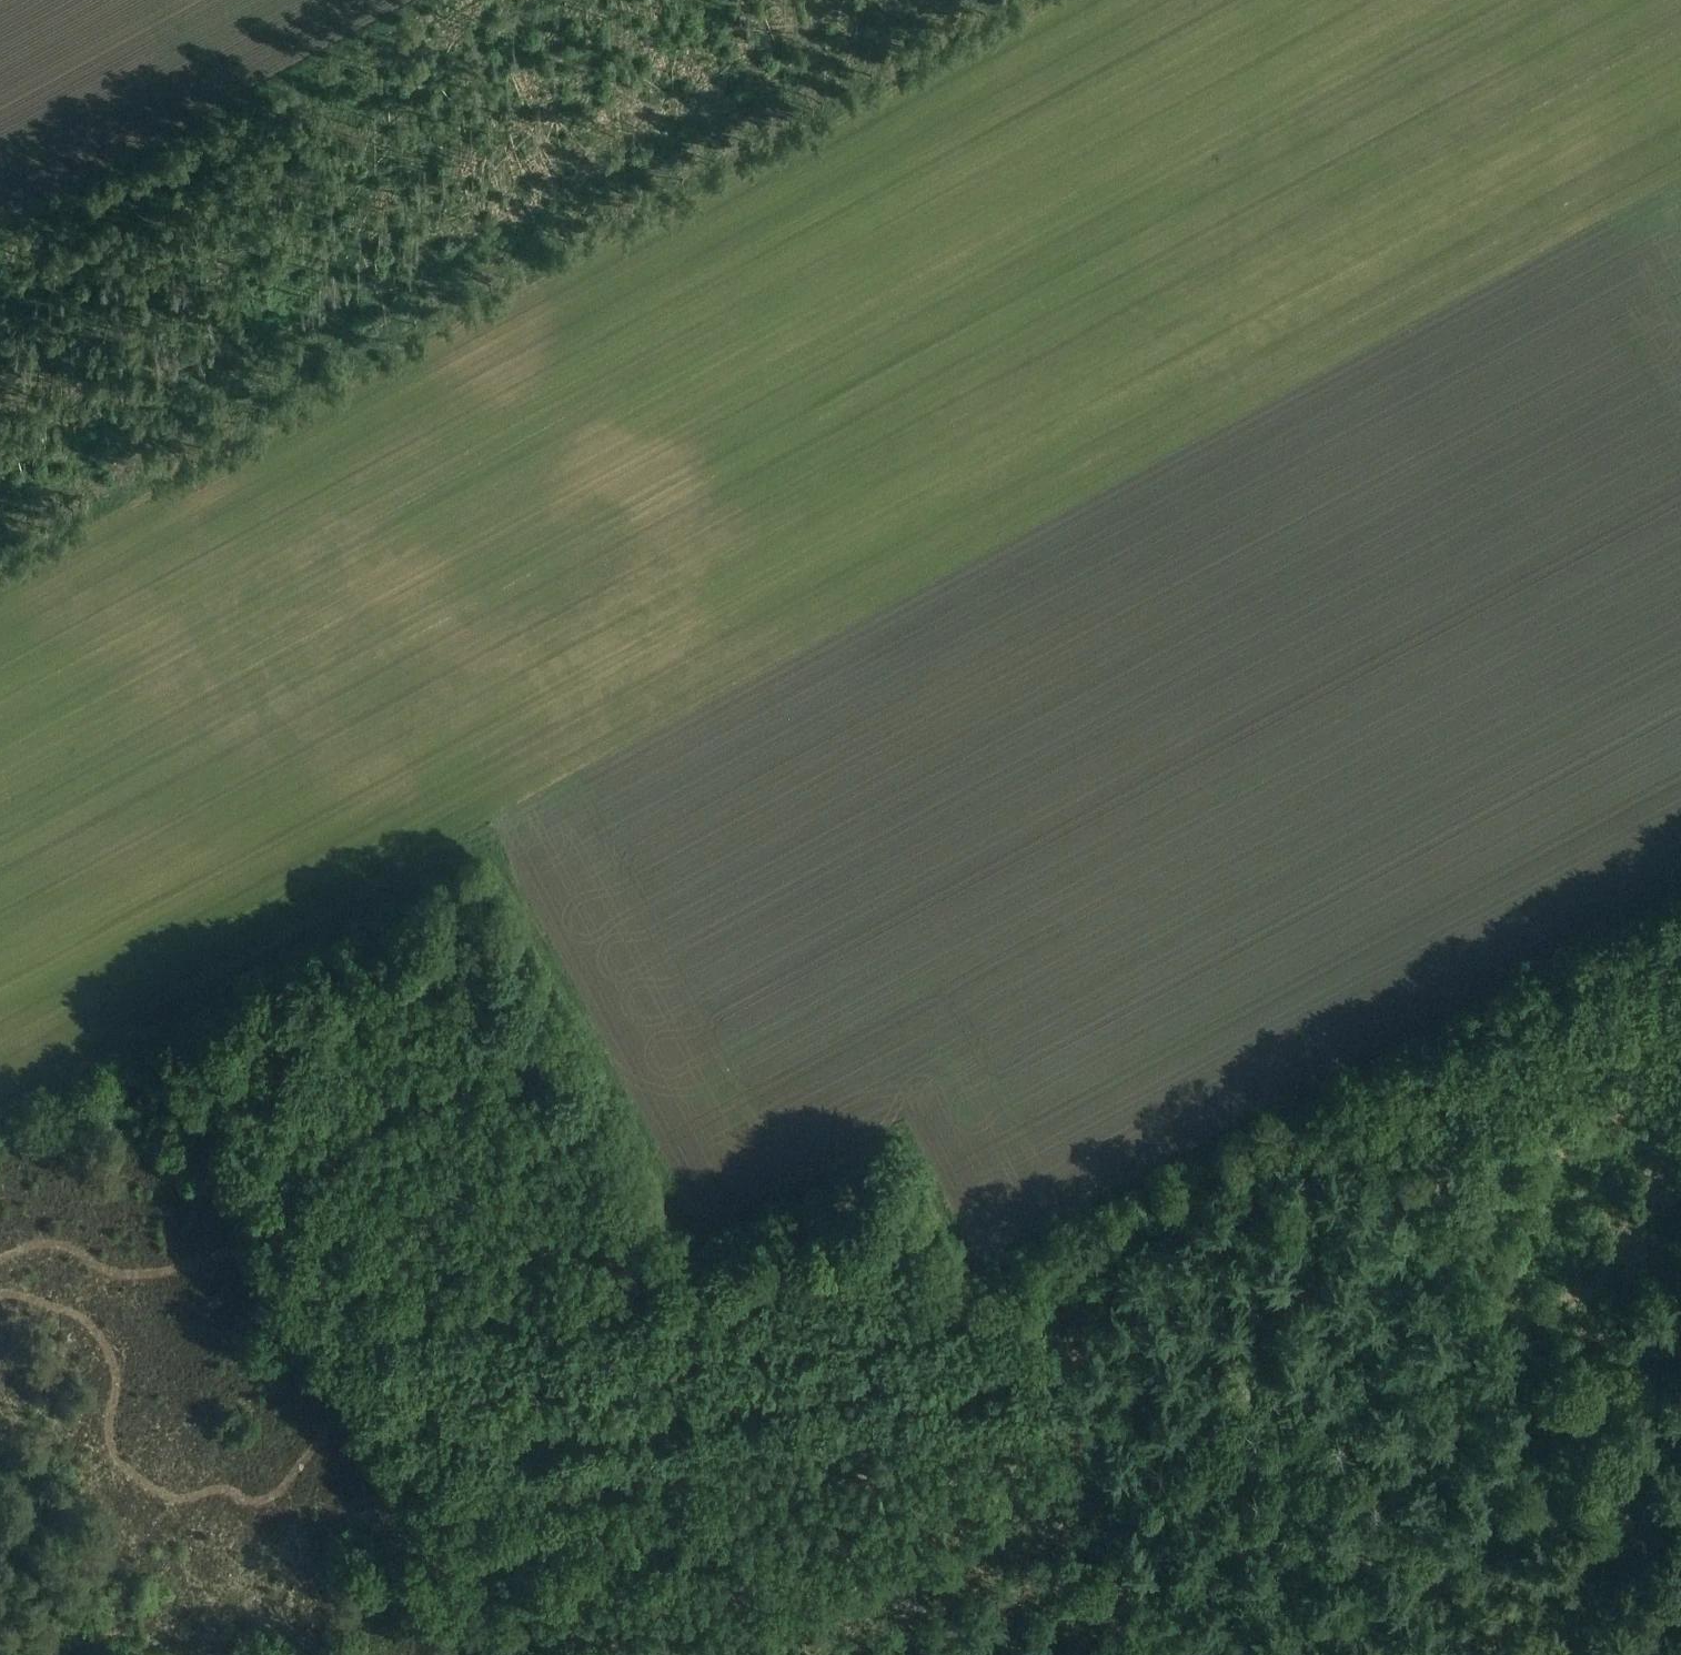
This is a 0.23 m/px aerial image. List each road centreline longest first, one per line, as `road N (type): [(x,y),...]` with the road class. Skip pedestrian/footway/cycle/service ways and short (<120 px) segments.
road 1 (track): [(153,1026),(495,845),(695,1234),(909,1127),(973,1248),(988,1255),(1680,884)]
road 2 (track): [(0,1107),(153,1026),(354,1414),(491,1654)]
road 3 (track): [(1680,1584),(1385,1040)]

